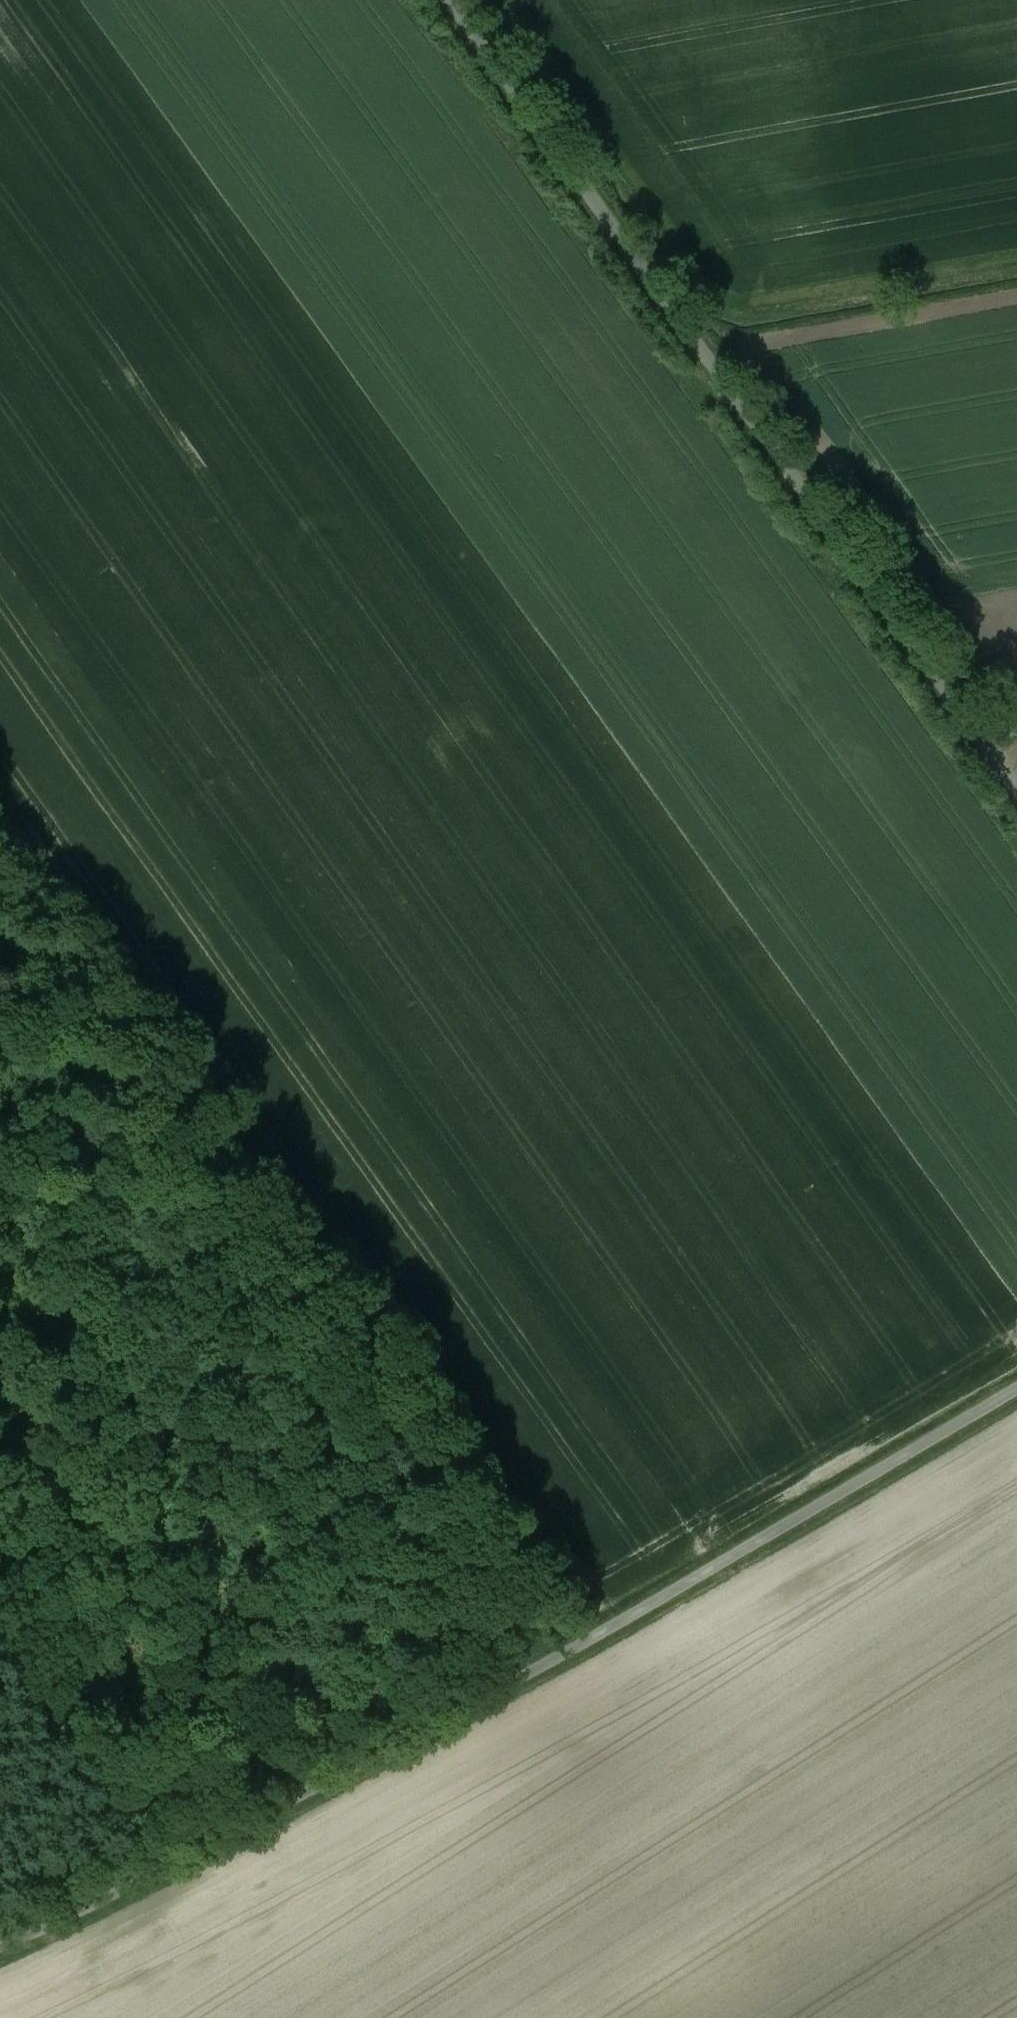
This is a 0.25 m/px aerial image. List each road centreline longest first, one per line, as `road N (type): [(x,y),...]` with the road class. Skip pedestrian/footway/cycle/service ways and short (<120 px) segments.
road 1 (unclassified): [(0,1947),(418,1742),(1016,1386)]
road 2 (unclassified): [(448,0),(1016,802)]

